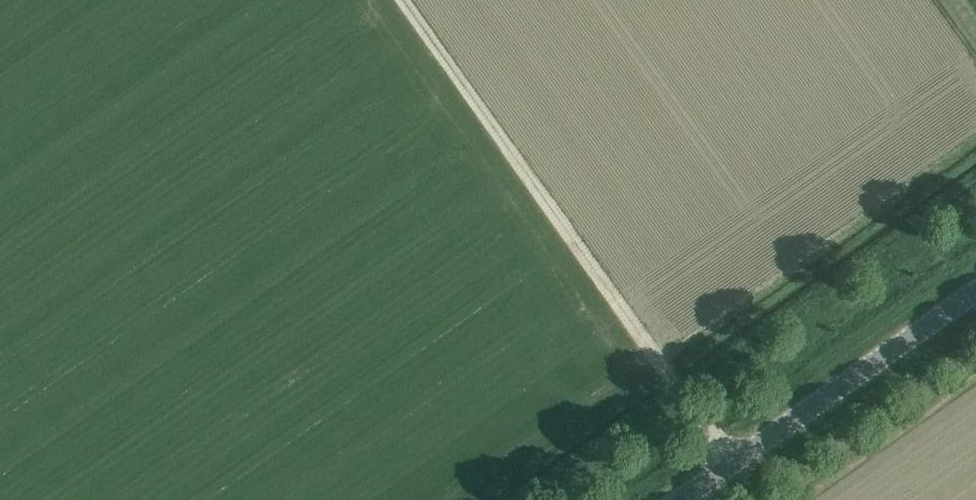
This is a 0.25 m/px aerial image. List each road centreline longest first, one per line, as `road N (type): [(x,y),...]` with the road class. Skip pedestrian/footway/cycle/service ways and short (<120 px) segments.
road 1 (unclassified): [(680,499),(975,291)]

